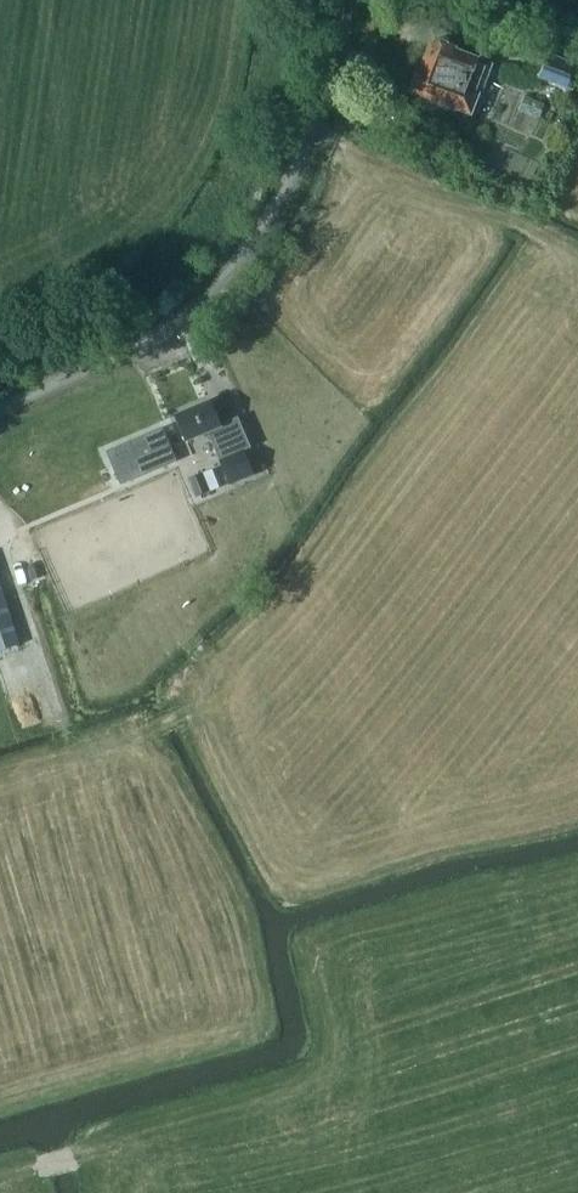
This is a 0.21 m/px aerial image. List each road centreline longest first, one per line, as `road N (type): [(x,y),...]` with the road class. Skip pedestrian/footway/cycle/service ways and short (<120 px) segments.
road 1 (unclassified): [(0,410),(158,334),(227,275),(296,166),(341,0)]

